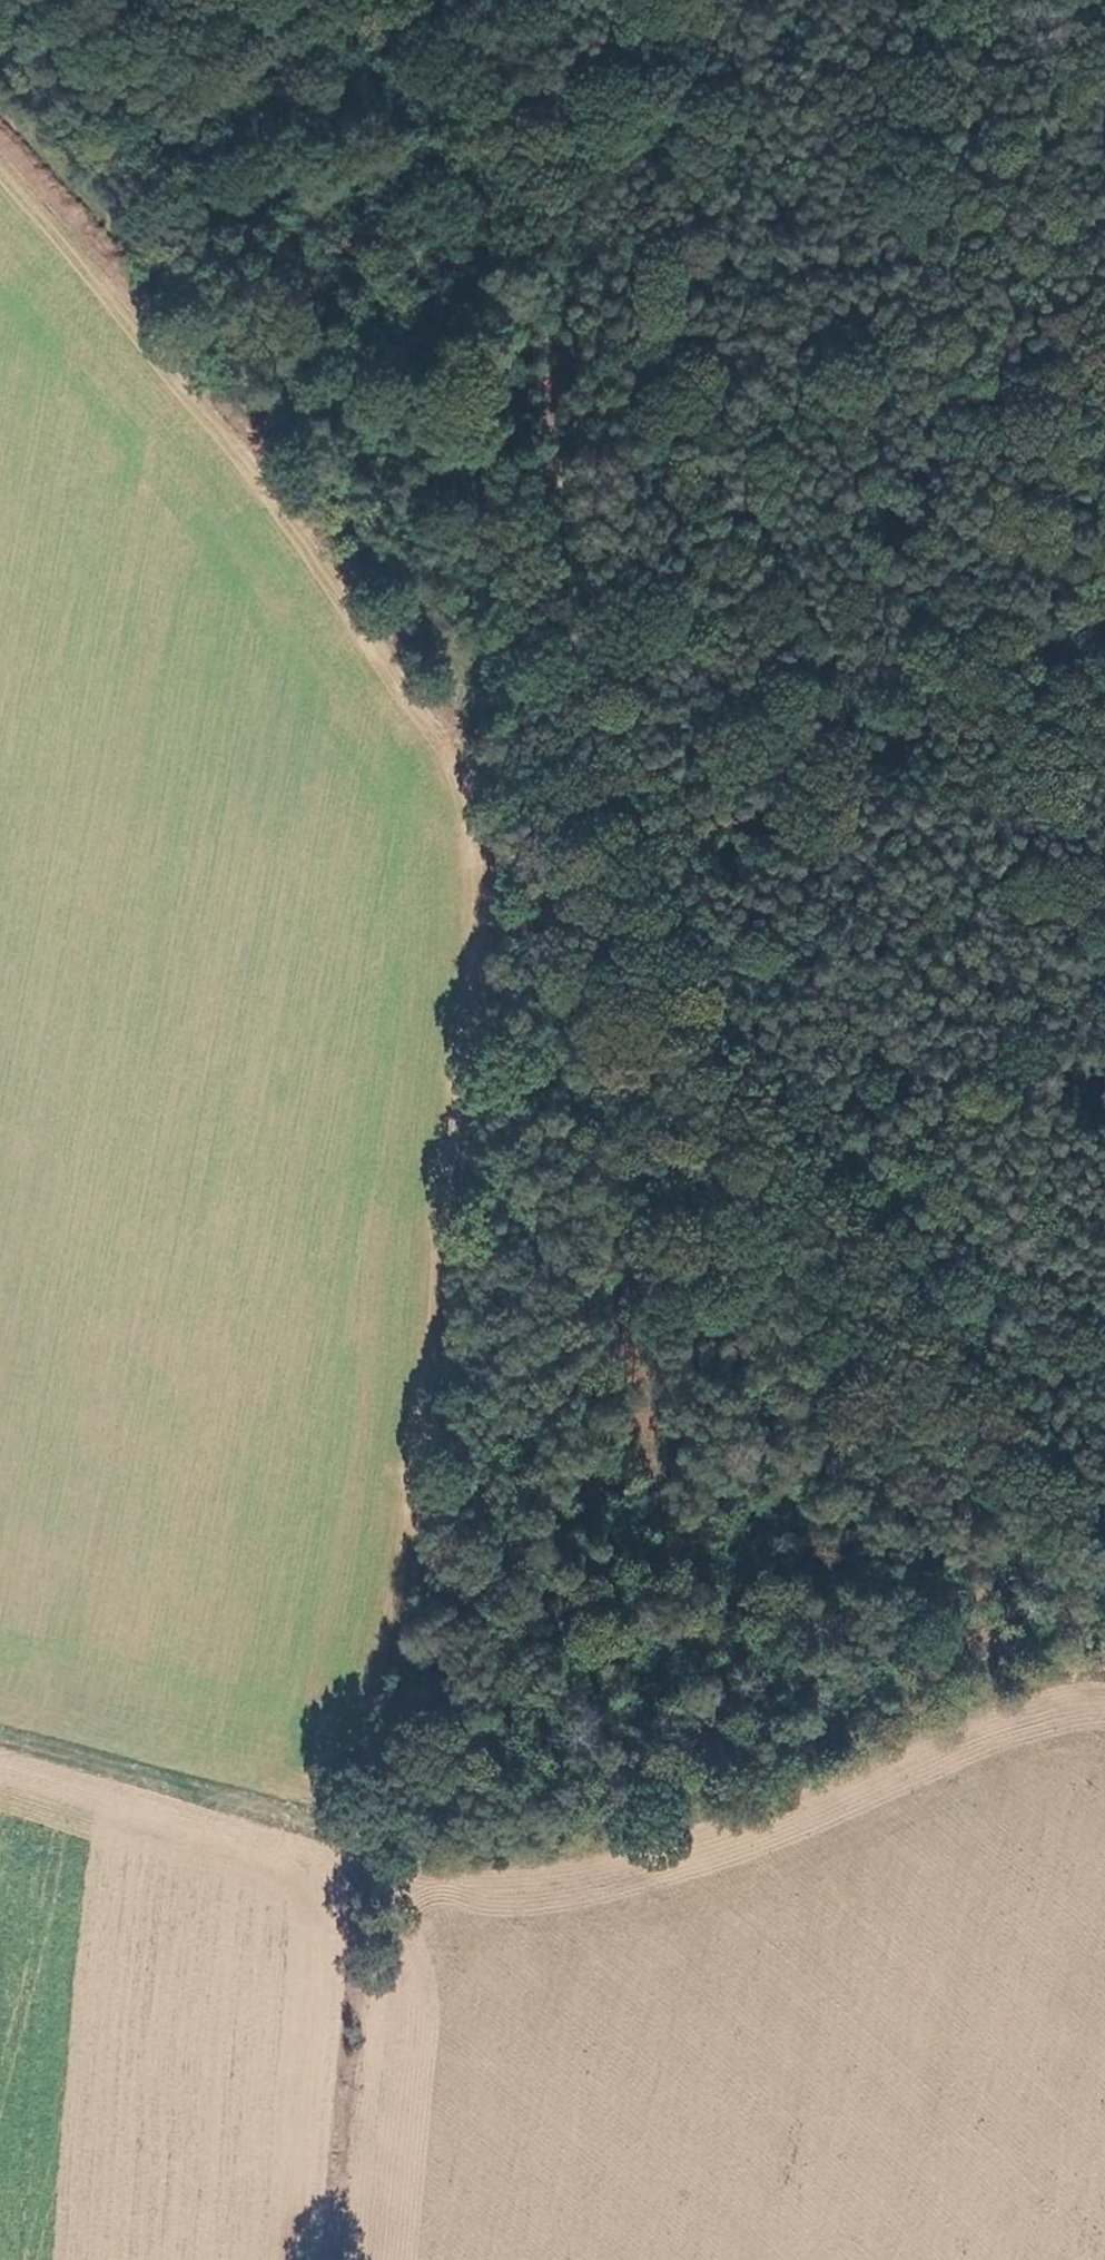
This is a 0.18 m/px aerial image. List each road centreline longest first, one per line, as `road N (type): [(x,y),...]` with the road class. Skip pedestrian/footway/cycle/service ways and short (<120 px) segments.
road 1 (track): [(316,1814),(0,1723)]

